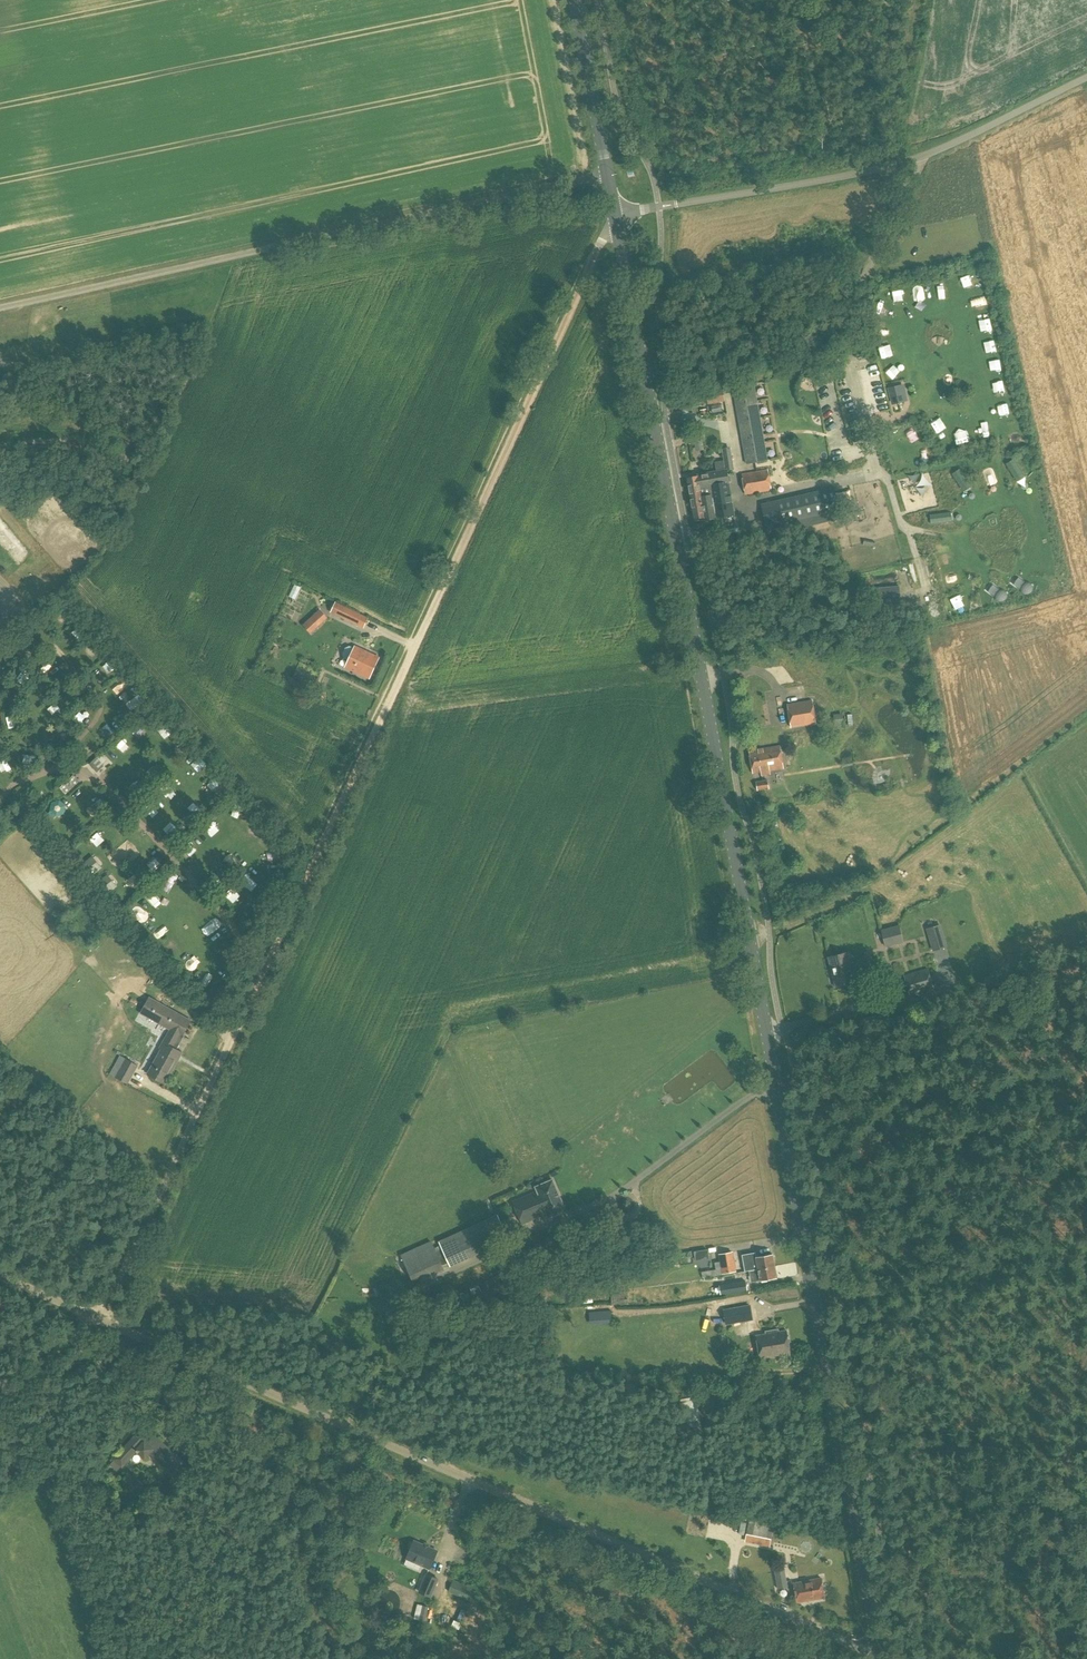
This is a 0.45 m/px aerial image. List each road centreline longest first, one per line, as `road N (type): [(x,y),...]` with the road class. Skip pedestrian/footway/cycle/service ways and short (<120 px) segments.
road 1 (secondary): [(879,1657),(616,216)]
road 2 (track): [(232,1037),(616,216)]
road 3 (unclassified): [(879,1657),(93,1316)]
road 4 (unclassified): [(616,216),(915,159),(1086,78)]
road 5 (unclassified): [(93,1316),(115,1290),(232,1037)]
road 6 (track): [(0,683),(40,644),(51,645),(99,700),(93,723),(55,768)]
road 7 (secondary): [(616,216),(575,0)]

